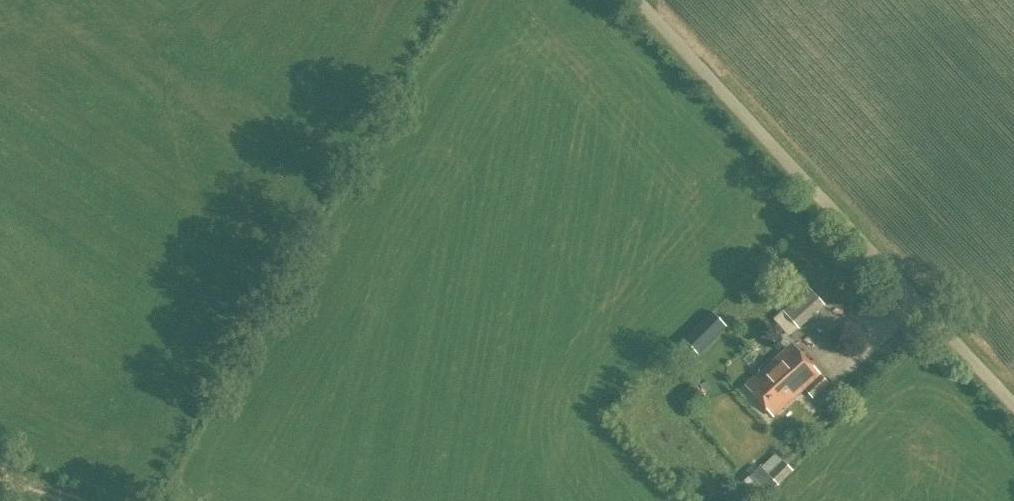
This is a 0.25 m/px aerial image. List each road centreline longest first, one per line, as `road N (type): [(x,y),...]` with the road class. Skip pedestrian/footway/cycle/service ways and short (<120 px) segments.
road 1 (unclassified): [(1013,412),(634,0)]

